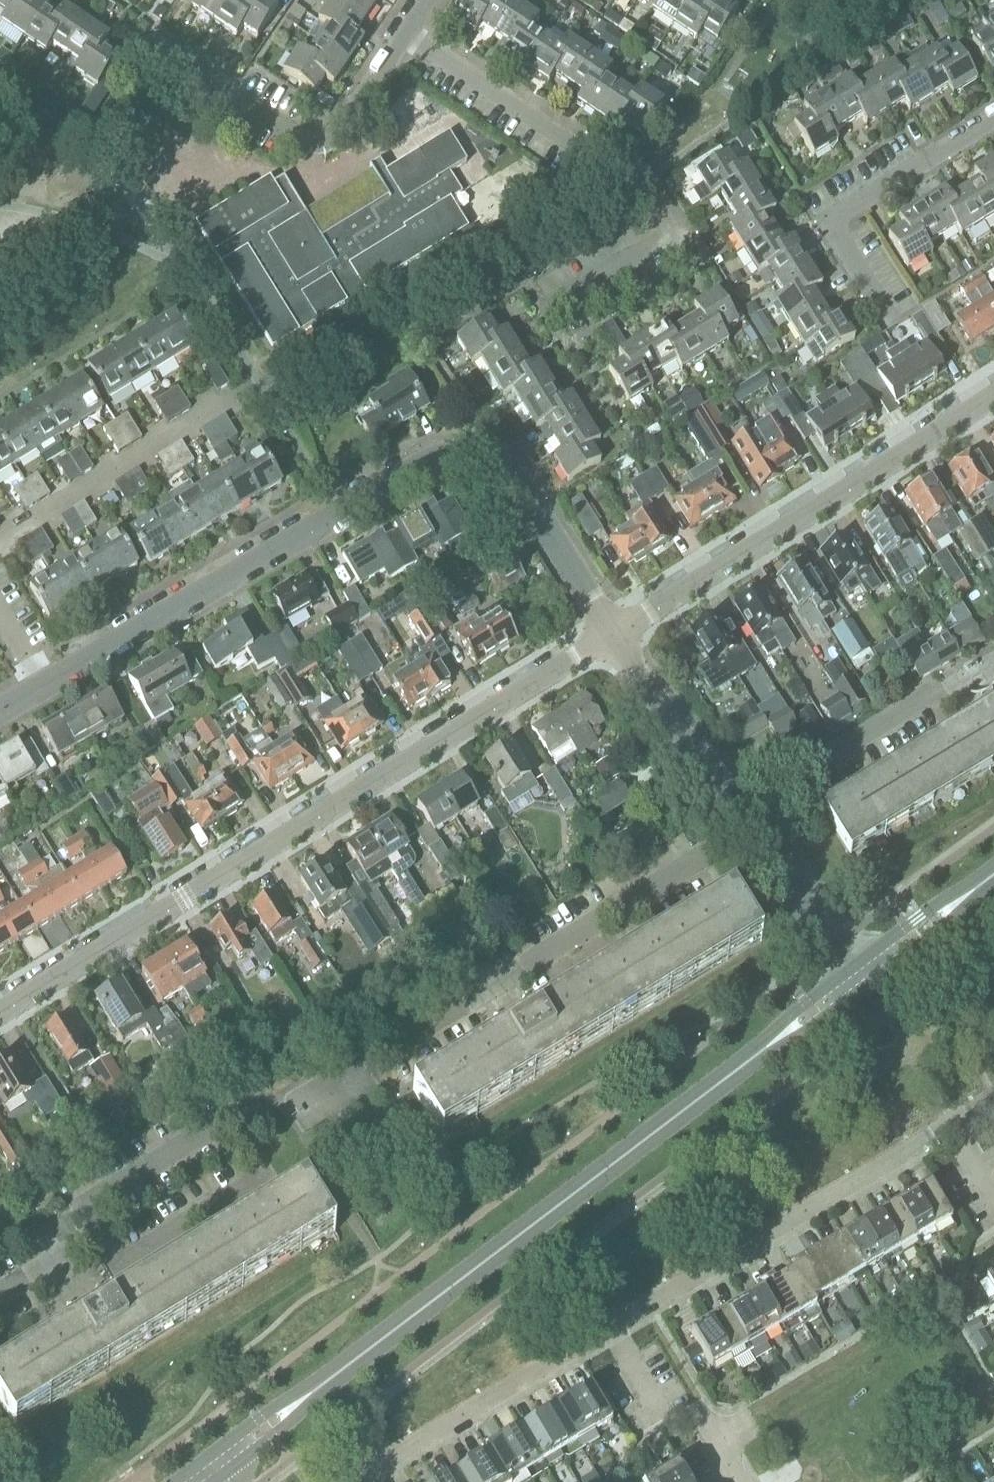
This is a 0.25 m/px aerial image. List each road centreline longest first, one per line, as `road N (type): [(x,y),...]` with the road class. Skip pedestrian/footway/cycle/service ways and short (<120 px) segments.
road 1 (tertiary): [(216,1470),(860,979)]
road 2 (residential): [(357,1481),(993,1102)]
road 3 (residential): [(620,627),(0,1009)]
road 4 (unclassified): [(620,627),(524,476),(491,454),(447,458),(379,489),(45,680)]
road 5 (residential): [(560,307),(675,237),(658,204),(640,185),(401,44)]
road 6 (residential): [(620,627),(993,397)]
road 7 (unclassified): [(395,1032),(668,881),(745,814)]
road 8 (residential): [(401,44),(344,133),(300,151),(147,39)]
road 9 (unclassified): [(745,814),(993,658)]
road 10 (residential): [(877,290),(836,218),(993,121)]
road 11 (unclassified): [(60,1250),(91,1278),(266,1173)]
road 12 (unclassified): [(60,1250),(55,1223),(73,1208),(227,1115)]
road 13 (unclassified): [(0,538),(196,422)]
road 14 (unclassified): [(620,627),(745,814)]
road 15 (unclassified): [(745,814),(860,979)]
road 16 (tertiary): [(860,979),(993,875)]

